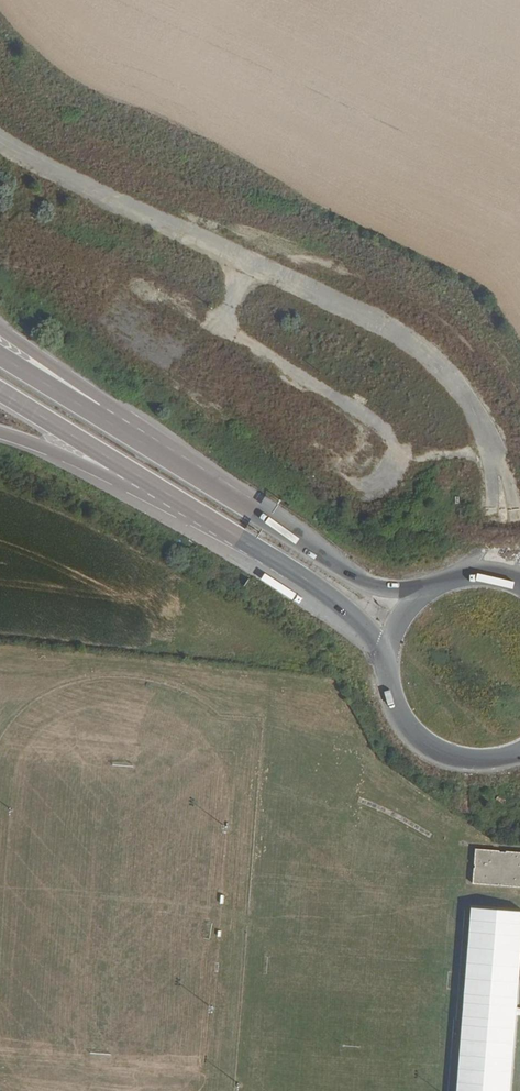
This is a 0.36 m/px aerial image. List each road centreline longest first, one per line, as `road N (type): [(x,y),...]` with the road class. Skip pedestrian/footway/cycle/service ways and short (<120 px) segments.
road 1 (trunk): [(416,597),(361,583),(85,409)]
road 2 (trunk): [(124,467),(333,600),(388,651)]
road 3 (primary): [(388,651),(388,681),(416,733),(470,758),(519,748)]
road 4 (trunk): [(0,391),(124,467)]
road 5 (trunk): [(0,432),(94,467),(124,467)]

